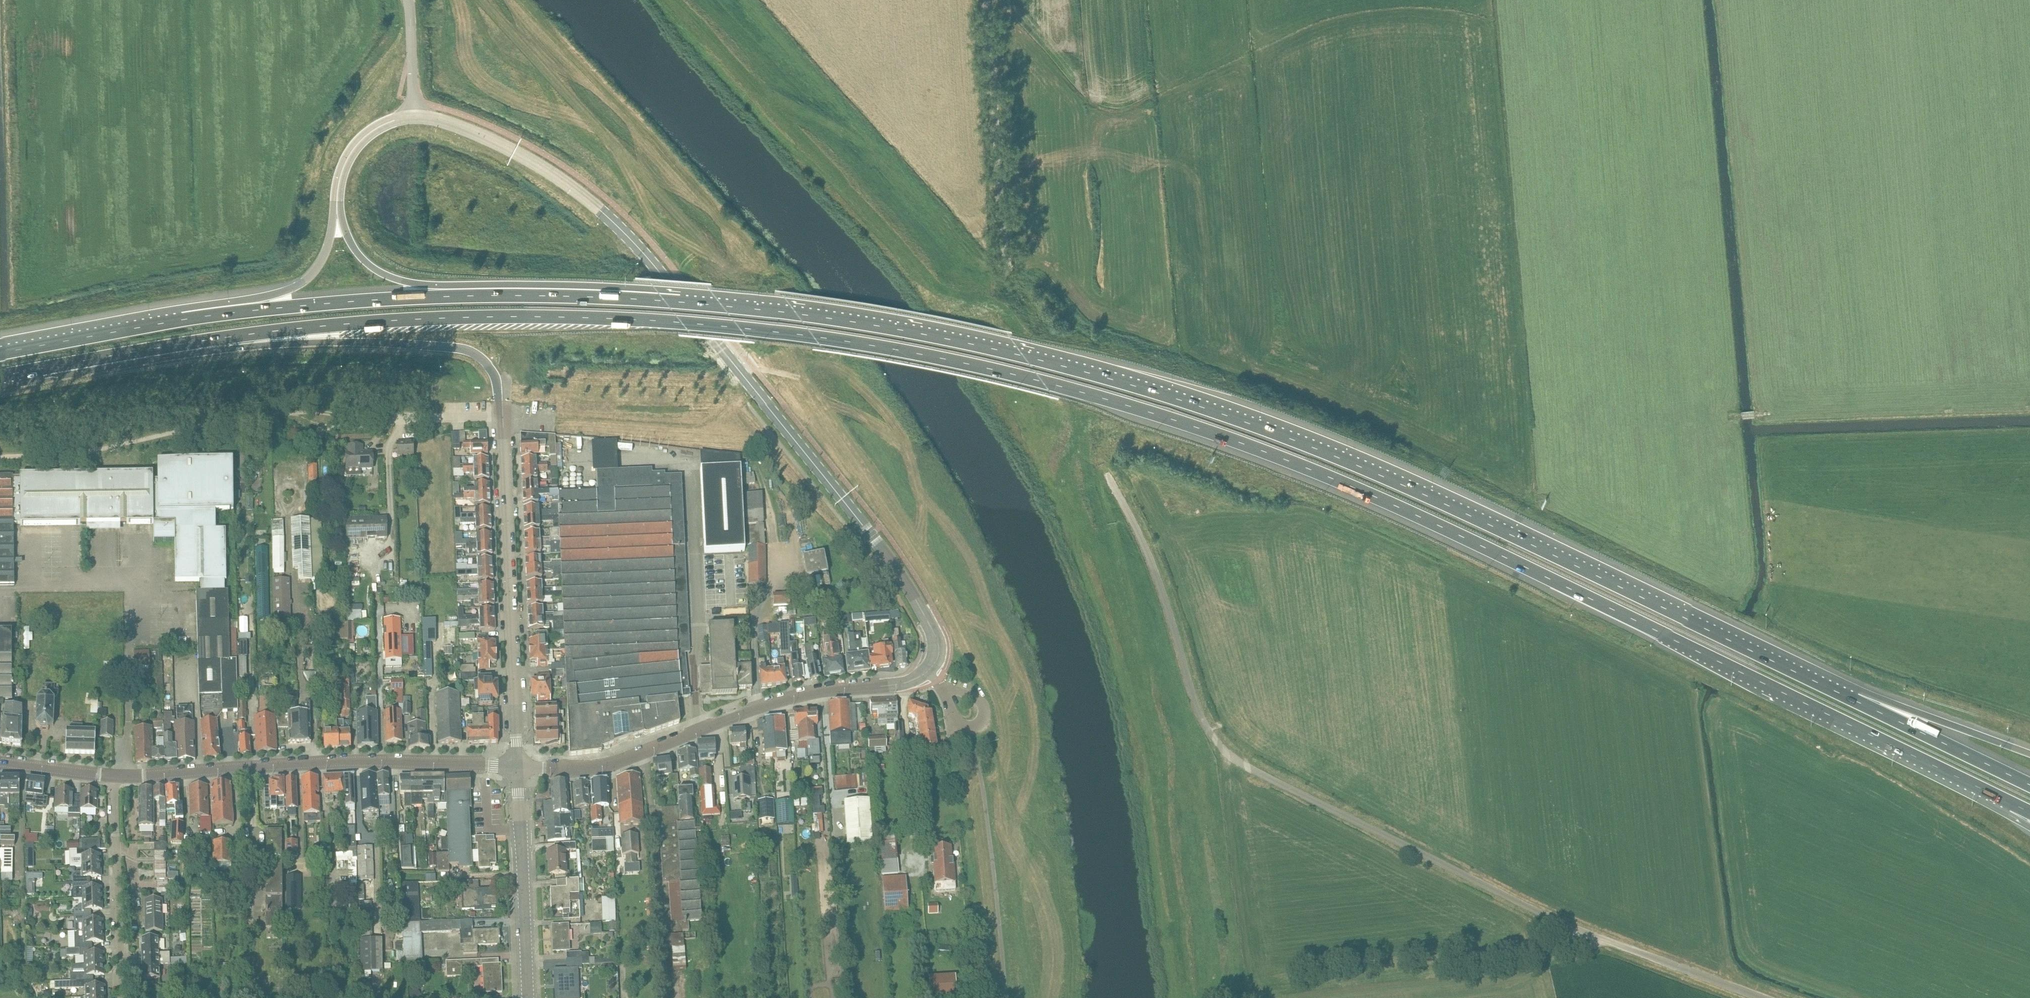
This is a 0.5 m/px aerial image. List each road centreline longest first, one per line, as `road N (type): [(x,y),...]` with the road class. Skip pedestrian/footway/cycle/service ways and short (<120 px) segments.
road 1 (motorway): [(198,342),(447,318),(735,327),(999,372),(1192,427)]
road 2 (motorway): [(1192,427),(1429,522),(2013,804)]
road 3 (unclassified): [(2029,714),(1871,616),(1801,549),(1732,457),(1685,0)]
road 4 (motorway): [(1857,701),(1438,501),(1178,399)]
road 5 (motorway): [(1178,399),(979,345),(769,310),(455,296)]
road 6 (unclassified): [(1491,887),(1245,766),(1214,740),(1138,538),(1056,400)]
road 7 (secondary): [(927,672),(939,645),(896,567),(653,264),(585,198)]
road 8 (secondary): [(517,766),(595,767),(797,695),(900,683)]
road 9 (secondary): [(125,776),(360,761),(517,766)]
road 10 (secondary): [(1192,427),(1374,754)]
road 11 (secondary): [(517,766),(498,402)]
road 12 (motorway): [(198,342),(462,348),(489,365),(498,402)]
road 13 (unclassified): [(1767,997),(1491,887)]
road 14 (tertiary): [(585,198),(516,181),(337,202)]
road 15 (motorway): [(245,311),(0,353)]
road 16 (residential): [(125,776),(124,531)]
road 17 (tertiary): [(528,997),(517,766)]
road 18 (residential): [(123,997),(114,775)]
road 19 (motorway): [(455,296),(245,311)]
road 20 (motorway): [(0,376),(198,342)]
road 21 (secondary): [(329,58),(368,61),(501,144)]
road 22 (motorway): [(2029,784),(1857,701)]
road 23 (secondary): [(1374,754),(1417,832),(1491,887)]
road 24 (motorway): [(2029,753),(1930,716),(1857,701)]
road 25 (unclassified): [(1001,231),(989,59)]
road 26 (tertiary): [(337,202),(241,196),(169,175)]
road 27 (secondary): [(1500,866),(1452,838),(1374,754)]
road 28 (secondary): [(269,75),(128,138)]
road 29 (motorway): [(455,296),(377,272),(337,217)]
road 30 (motorway): [(337,217),(312,273),(245,311)]
road 31 (secondary): [(1121,277),(1178,399)]
road 32 (residential): [(124,531),(0,531)]

